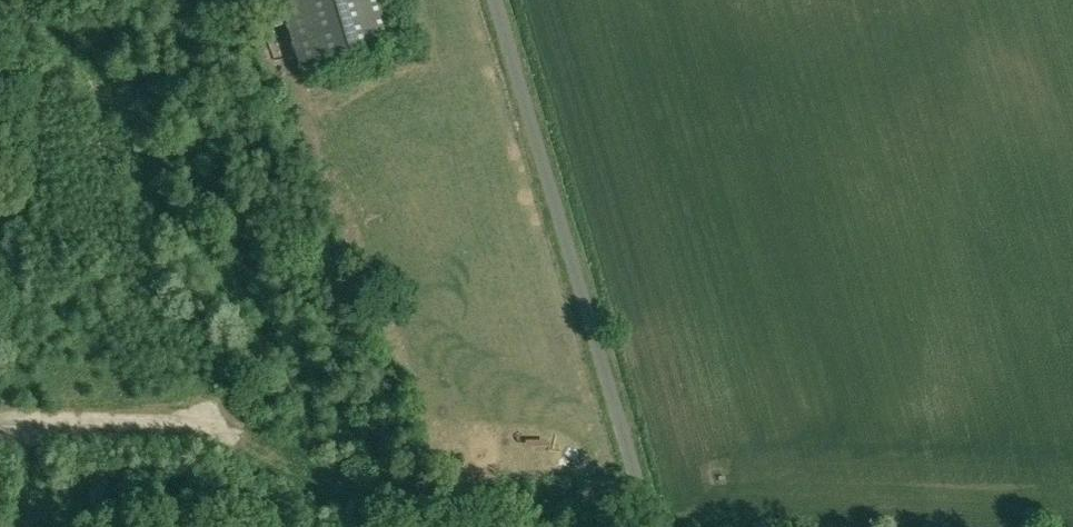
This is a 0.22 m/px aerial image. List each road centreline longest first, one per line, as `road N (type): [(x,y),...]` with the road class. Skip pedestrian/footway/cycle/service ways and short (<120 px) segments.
road 1 (unclassified): [(652,526),(495,0)]
road 2 (track): [(407,526),(239,440),(0,429)]

